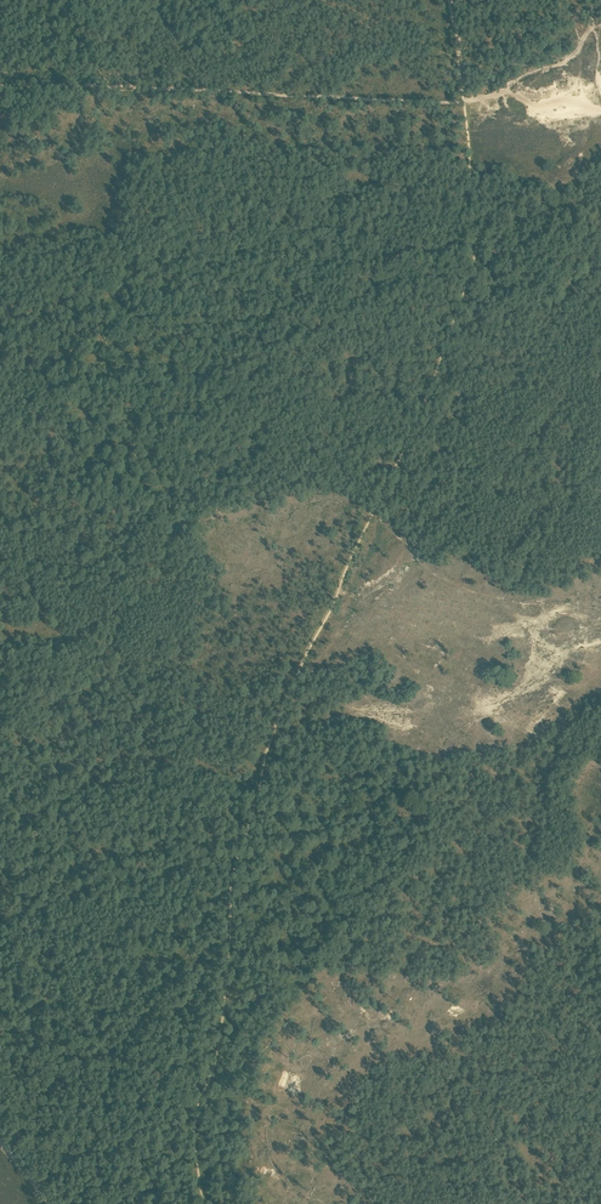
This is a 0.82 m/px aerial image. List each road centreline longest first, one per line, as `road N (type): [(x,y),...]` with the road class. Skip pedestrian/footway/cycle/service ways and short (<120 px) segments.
road 1 (track): [(0,84),(465,102)]

